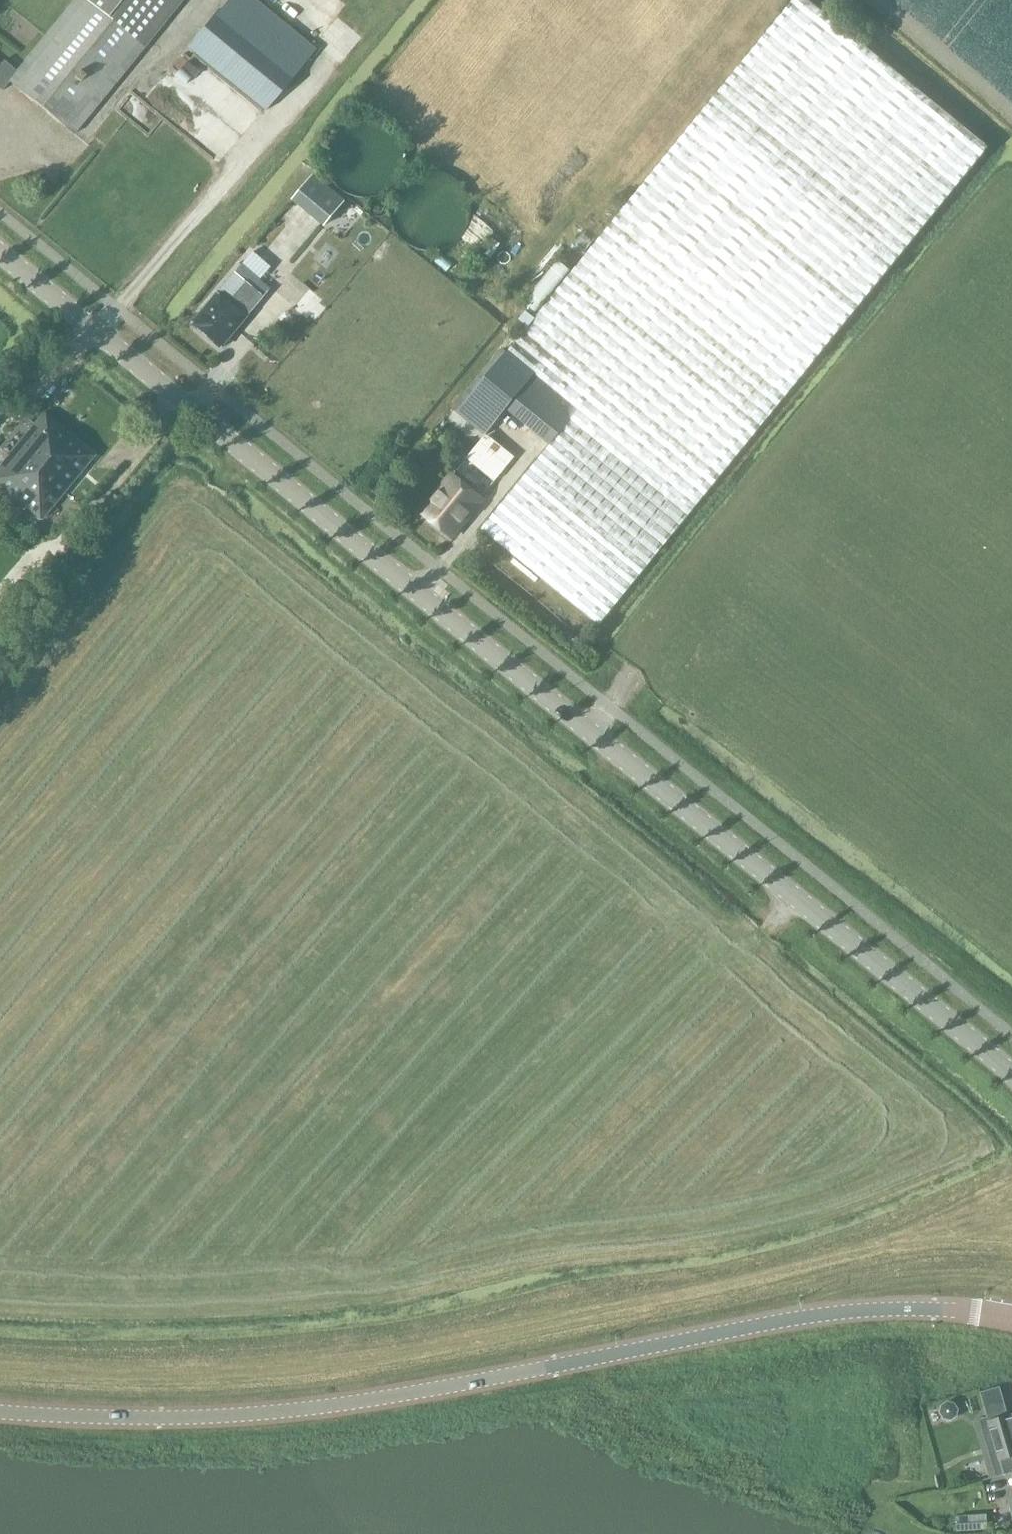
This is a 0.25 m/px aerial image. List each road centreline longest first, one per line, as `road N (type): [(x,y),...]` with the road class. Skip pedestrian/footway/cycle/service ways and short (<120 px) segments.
road 1 (tertiary): [(1011,1074),(0,256)]
road 2 (secondary): [(1011,1318),(925,1307),(793,1319),(290,1409),(171,1417),(0,1411)]

